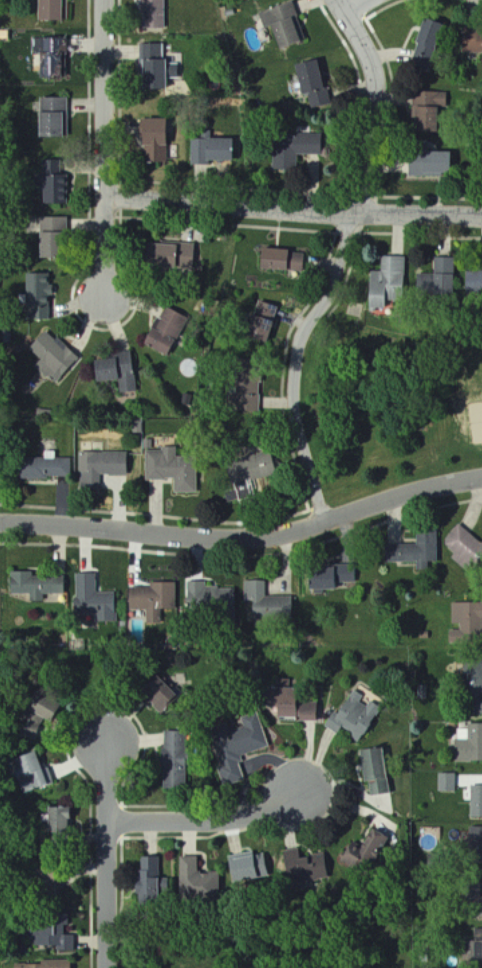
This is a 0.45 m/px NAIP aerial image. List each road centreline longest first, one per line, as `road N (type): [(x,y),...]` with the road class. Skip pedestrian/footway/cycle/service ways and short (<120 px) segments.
road 1 (residential): [(326,522),(292,403),(297,342),(333,287),(376,95),(370,55),(337,0)]
road 2 (residential): [(481,478),(262,537),(0,523)]
road 3 (residential): [(481,220),(108,198)]
road 4 (residential): [(107,298),(107,0)]
road 5 (residential): [(106,741),(107,967)]
road 6 (residential): [(107,820),(224,817),(299,792)]

